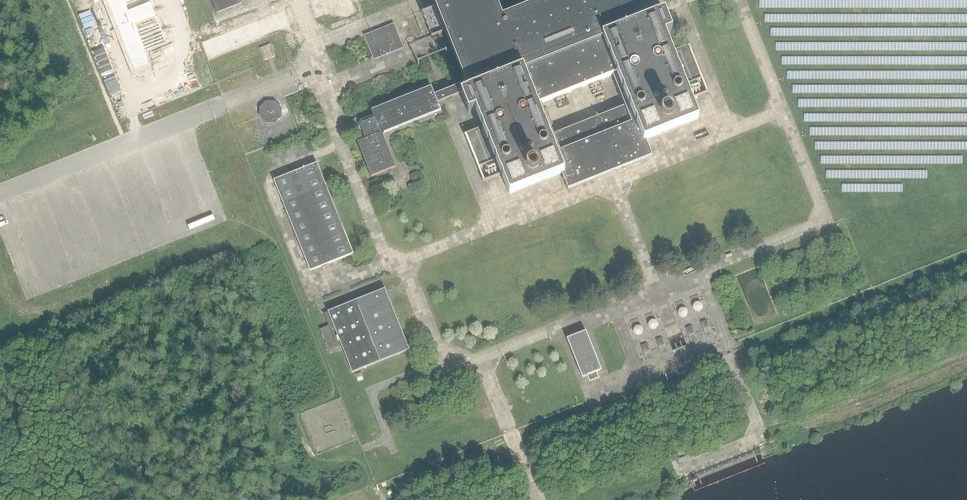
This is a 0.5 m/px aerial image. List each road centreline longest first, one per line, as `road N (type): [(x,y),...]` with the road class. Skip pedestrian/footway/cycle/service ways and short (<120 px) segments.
road 1 (unclassified): [(0,196),(225,104)]

